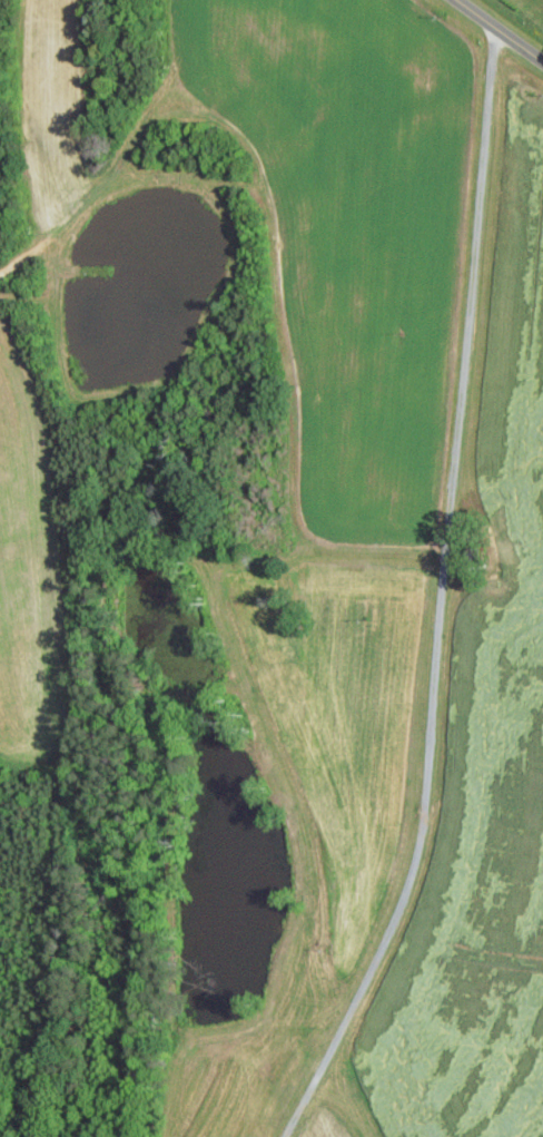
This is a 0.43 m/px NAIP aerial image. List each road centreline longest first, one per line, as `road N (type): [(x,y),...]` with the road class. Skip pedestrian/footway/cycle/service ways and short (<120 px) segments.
road 1 (track): [(493,23),(417,837),(396,912),(284,1136)]

